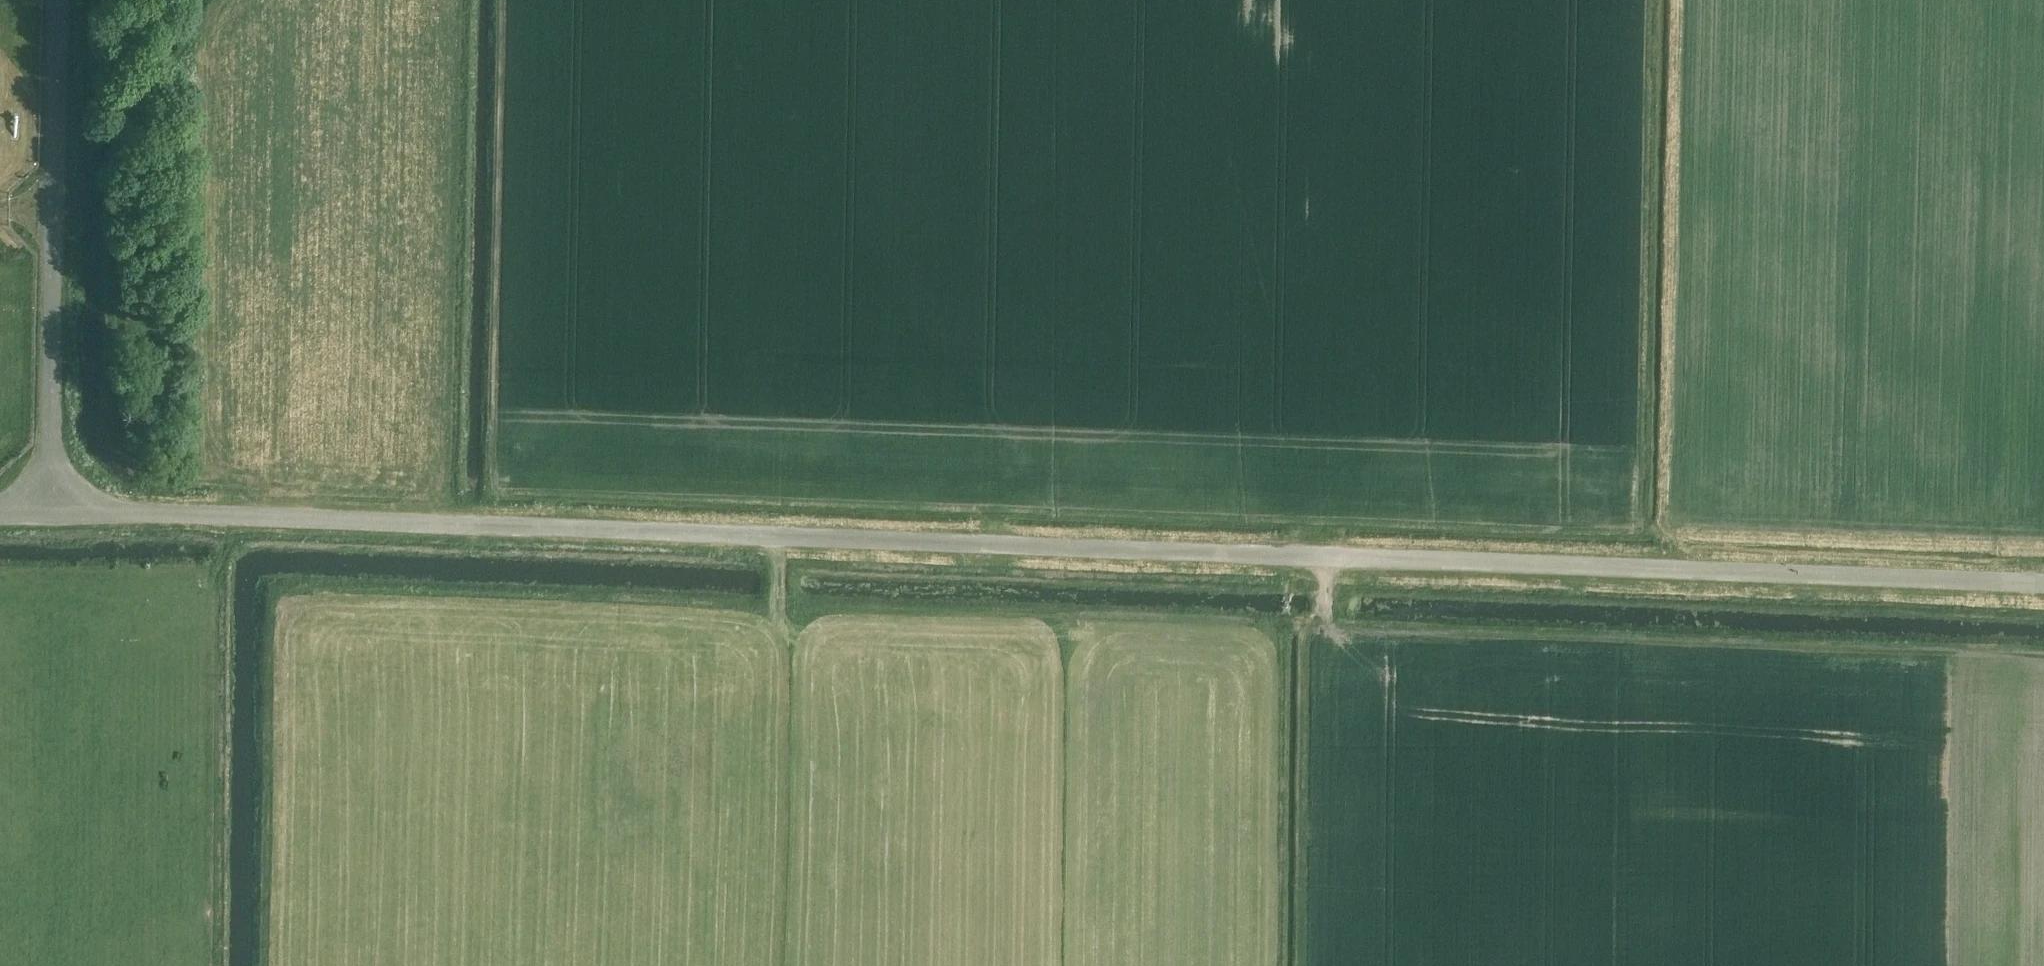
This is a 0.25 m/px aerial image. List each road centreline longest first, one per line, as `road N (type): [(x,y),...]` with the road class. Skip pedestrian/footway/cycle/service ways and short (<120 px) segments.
road 1 (unclassified): [(2043,587),(0,516)]

